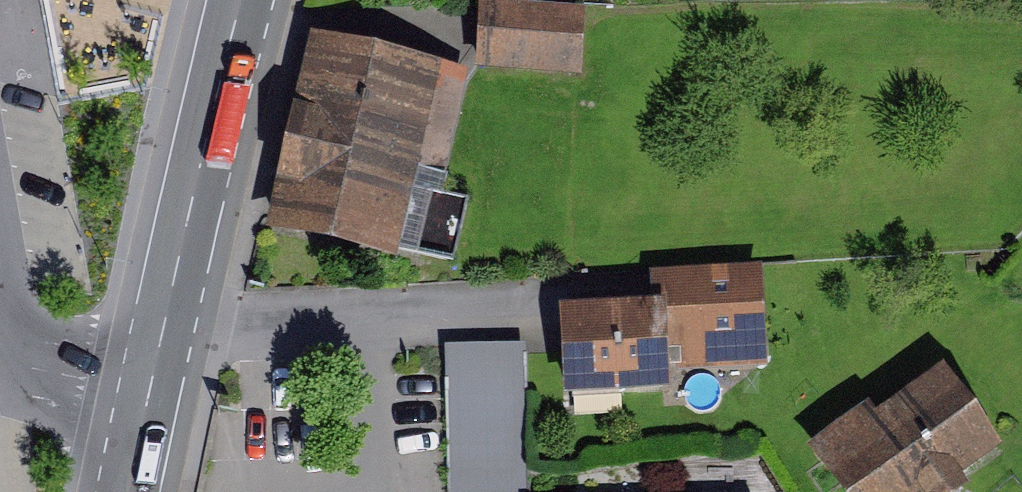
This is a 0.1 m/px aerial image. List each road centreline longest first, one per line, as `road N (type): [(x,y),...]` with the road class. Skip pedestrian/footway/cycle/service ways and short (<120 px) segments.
road 1 (primary): [(139,491),(199,191),(252,0)]

